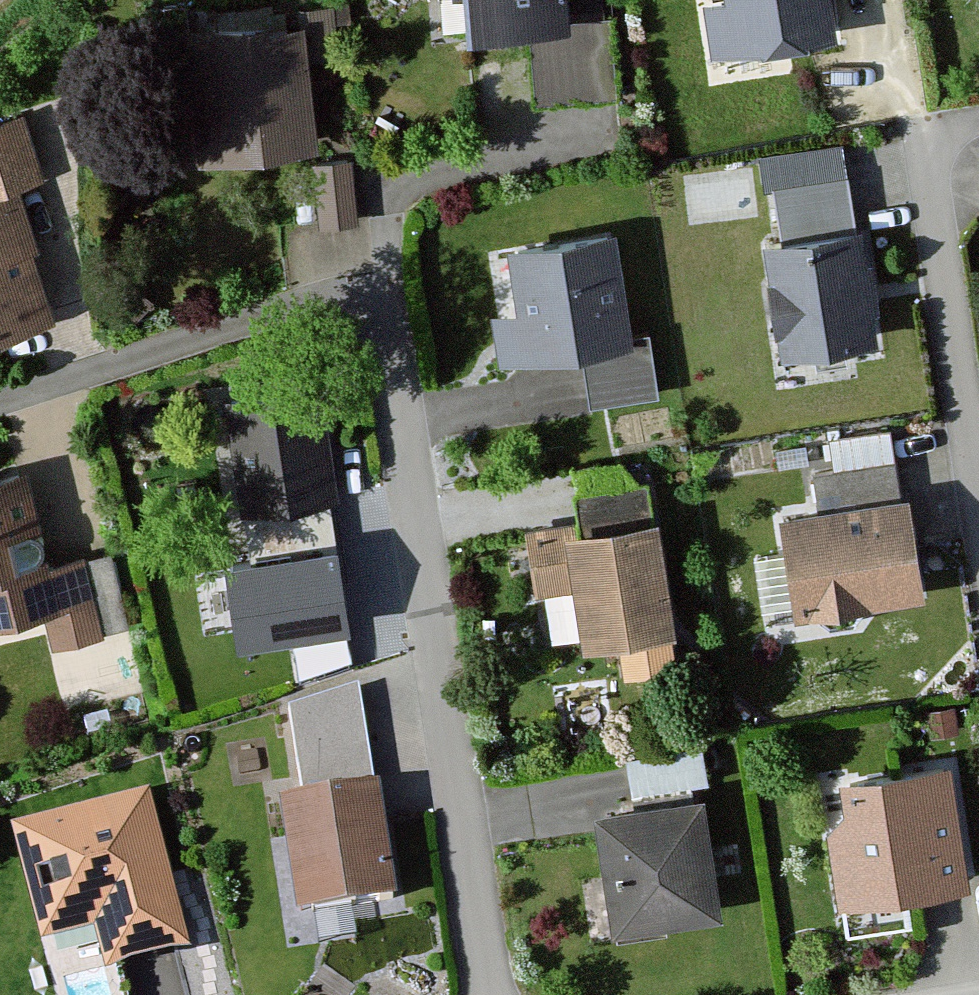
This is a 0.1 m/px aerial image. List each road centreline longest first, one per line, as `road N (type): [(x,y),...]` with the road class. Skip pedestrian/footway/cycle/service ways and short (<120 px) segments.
road 1 (residential): [(489,994),(390,329),(375,304),(332,298),(0,403)]
road 2 (residential): [(978,473),(929,143),(978,134)]

